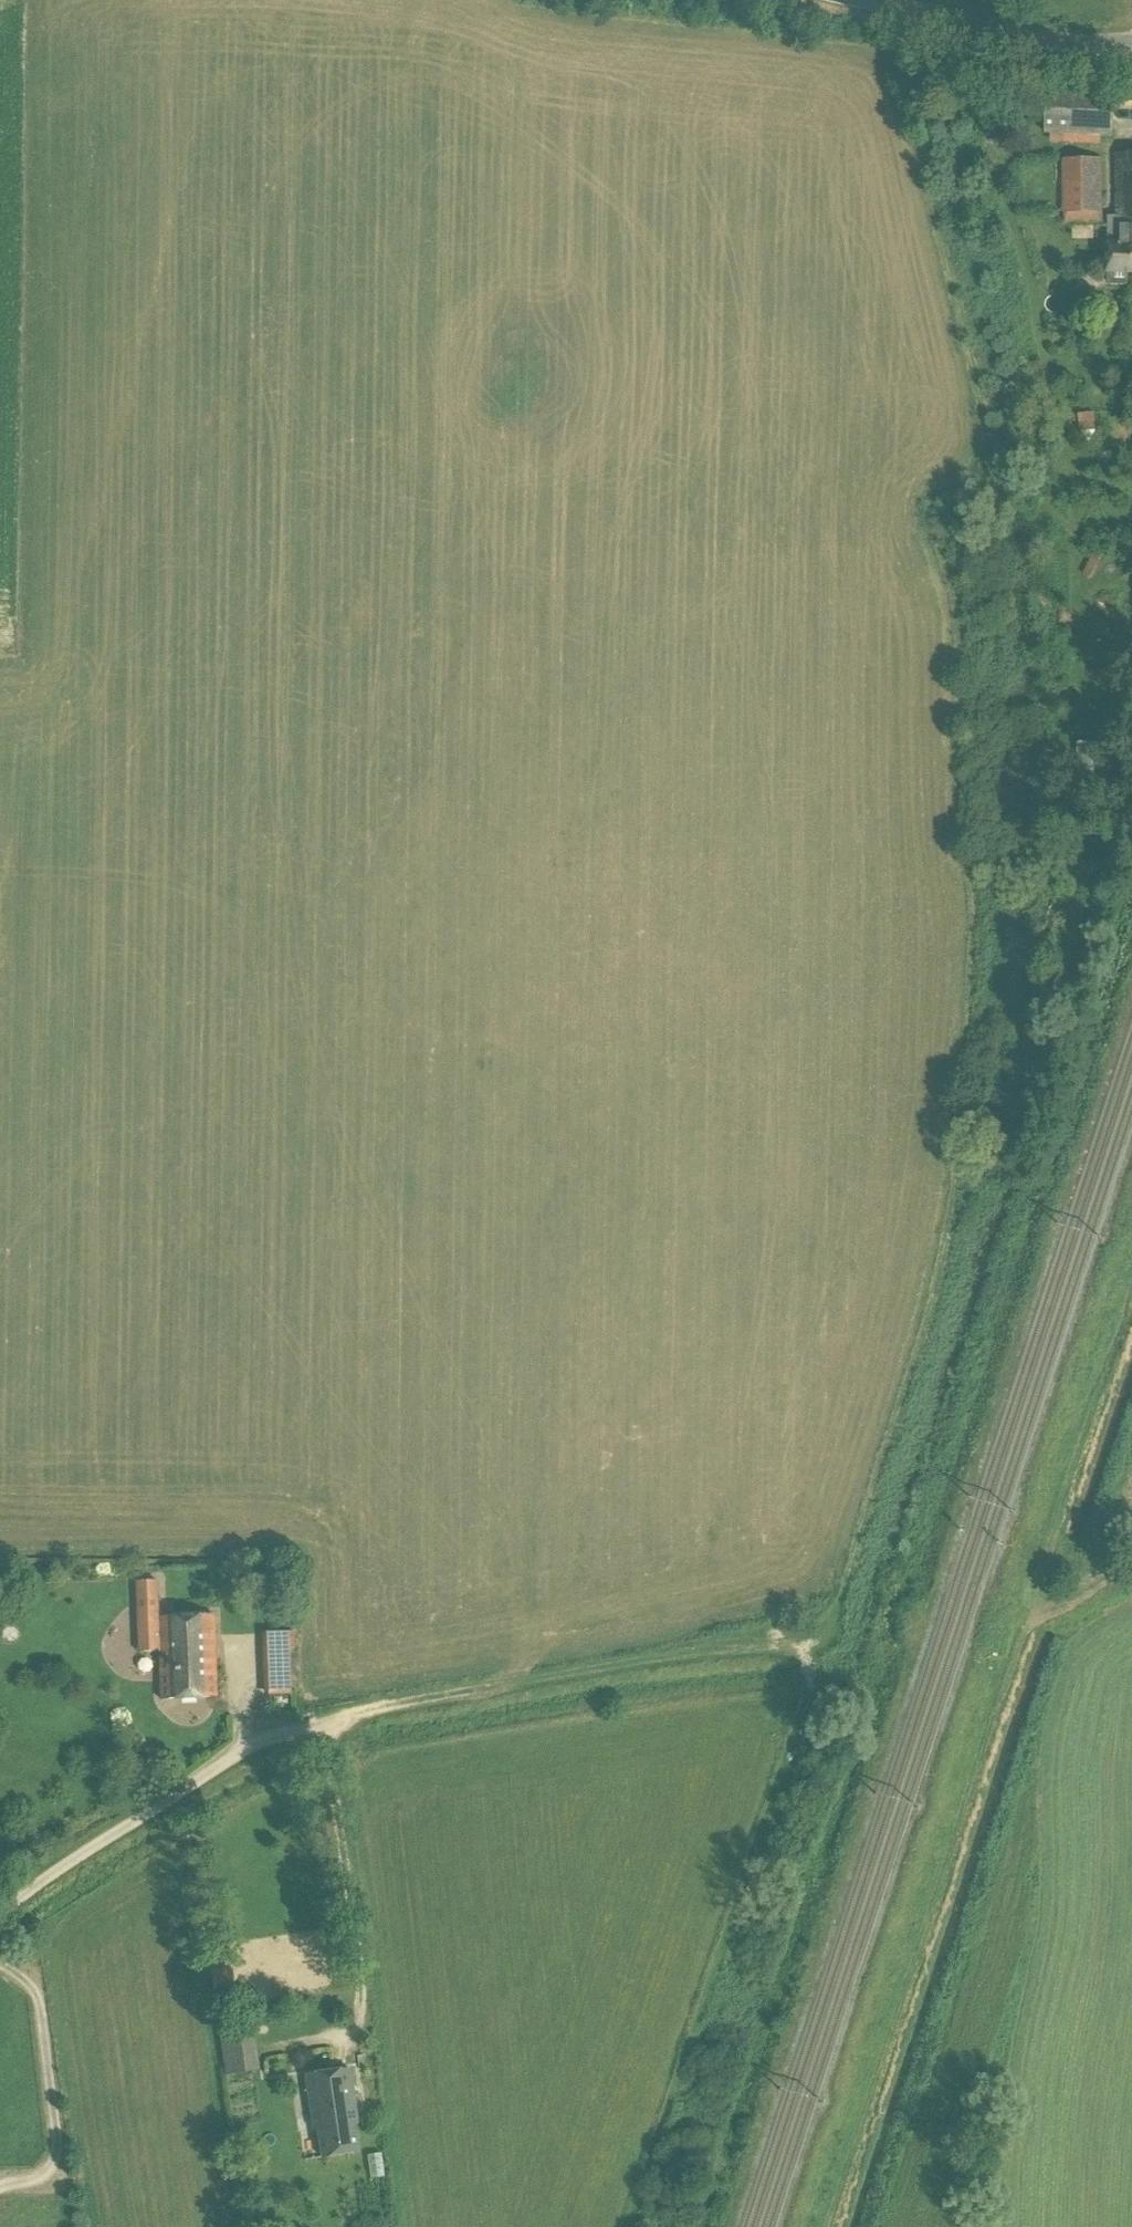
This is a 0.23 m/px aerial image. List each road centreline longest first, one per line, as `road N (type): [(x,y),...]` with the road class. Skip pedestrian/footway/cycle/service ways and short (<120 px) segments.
road 1 (track): [(0,1917),(34,1883),(255,1742),(355,1714),(597,1670),(806,1644)]
road 2 (track): [(888,2226),(1075,1585)]
road 3 (unclassified): [(871,0),(1057,42),(1131,42)]

